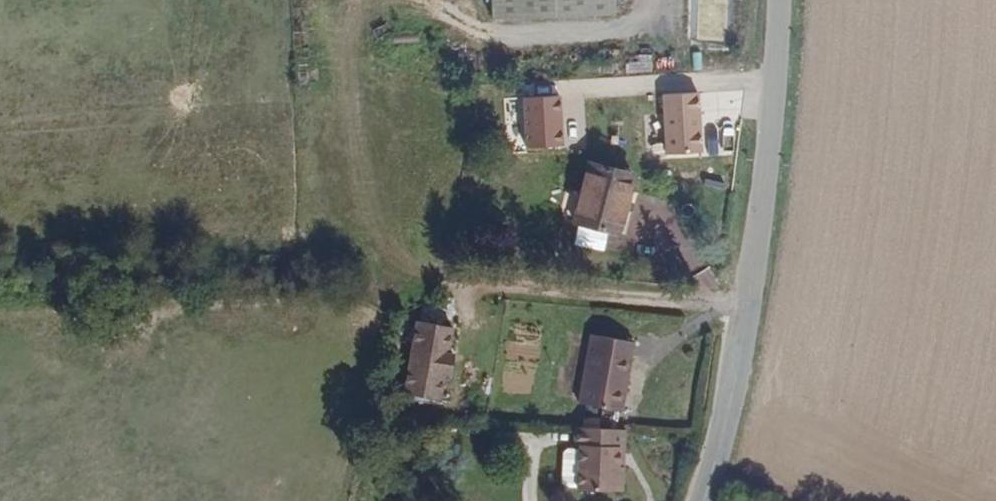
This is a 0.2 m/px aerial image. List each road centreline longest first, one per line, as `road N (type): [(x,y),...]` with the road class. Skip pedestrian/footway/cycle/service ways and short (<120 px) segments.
road 1 (track): [(0,326),(155,345),(309,339),(439,280),(747,311)]
road 2 (tertiary): [(780,0),(751,290),(704,500)]

